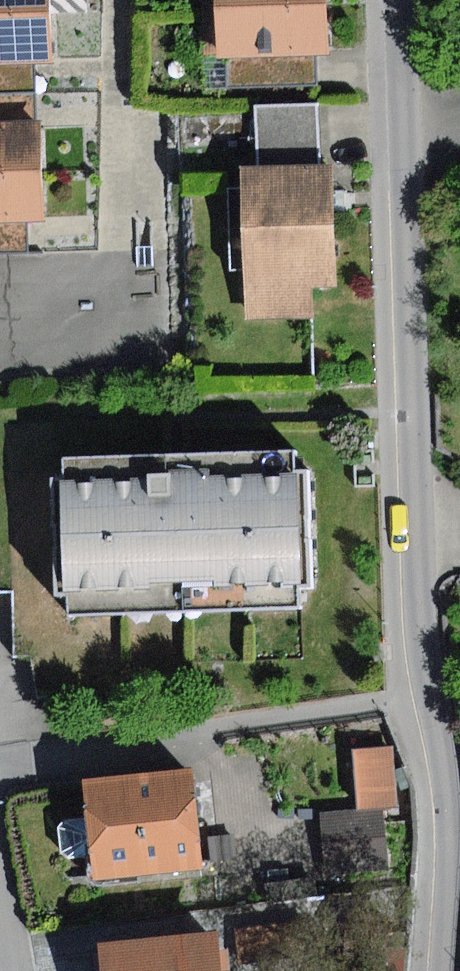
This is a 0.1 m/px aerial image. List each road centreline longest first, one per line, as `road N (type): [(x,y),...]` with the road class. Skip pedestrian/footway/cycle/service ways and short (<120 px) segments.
road 1 (residential): [(399,0),(418,607),(453,807),(449,970)]

